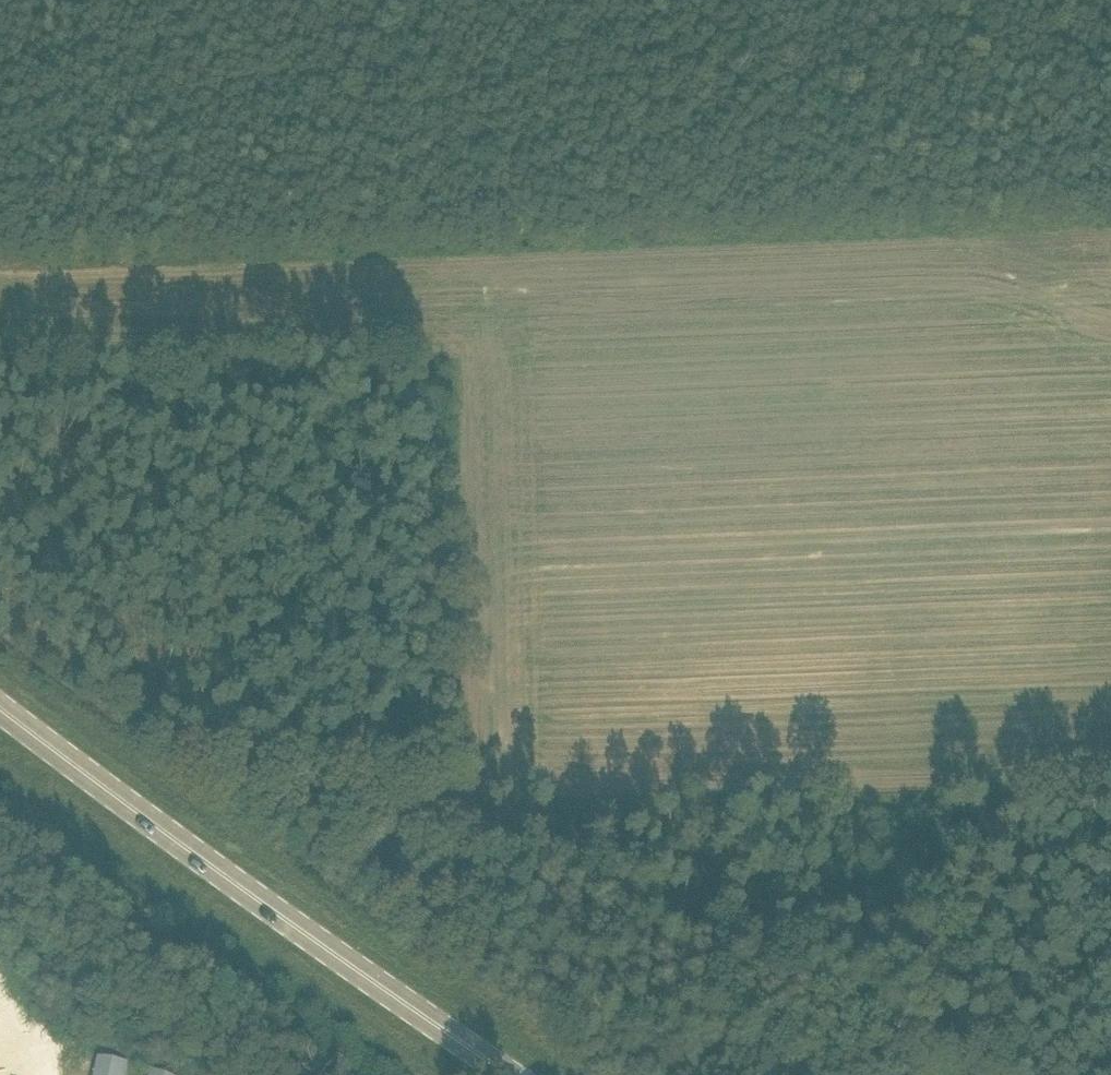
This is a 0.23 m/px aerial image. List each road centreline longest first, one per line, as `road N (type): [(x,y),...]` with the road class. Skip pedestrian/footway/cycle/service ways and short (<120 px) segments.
road 1 (track): [(308,770),(424,780),(468,804),(1027,800),(1110,789)]
road 2 (primary): [(509,1074),(188,854),(0,708)]
road 3 (track): [(1027,800),(1072,1074)]

